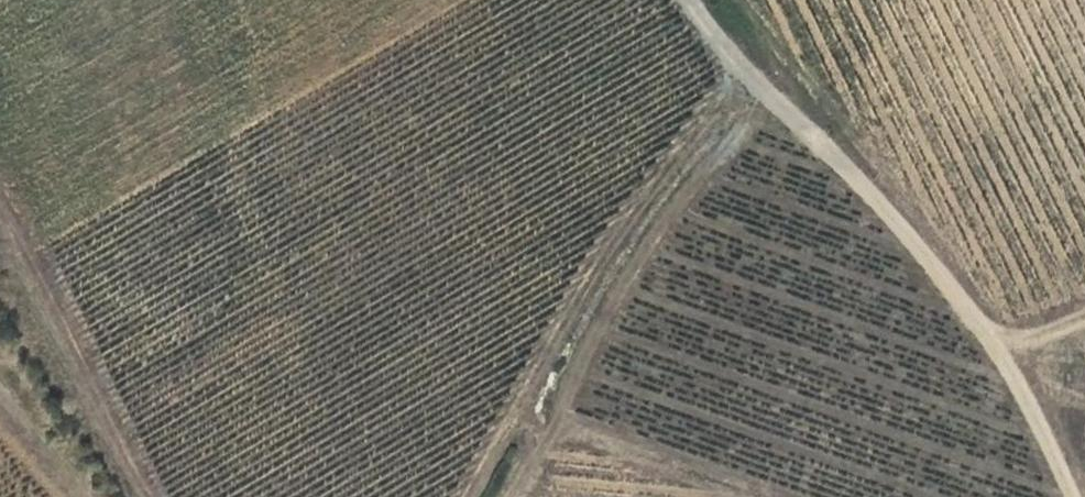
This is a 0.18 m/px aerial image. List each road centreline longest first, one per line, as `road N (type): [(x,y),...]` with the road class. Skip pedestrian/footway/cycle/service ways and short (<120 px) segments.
road 1 (track): [(476,496),(609,261),(744,69)]
road 2 (track): [(769,94),(633,272),(514,496)]
road 3 (track): [(992,344),(917,246),(744,69),(696,0)]
road 4 (track): [(0,198),(150,496)]
road 5 (track): [(1071,496),(992,344)]

